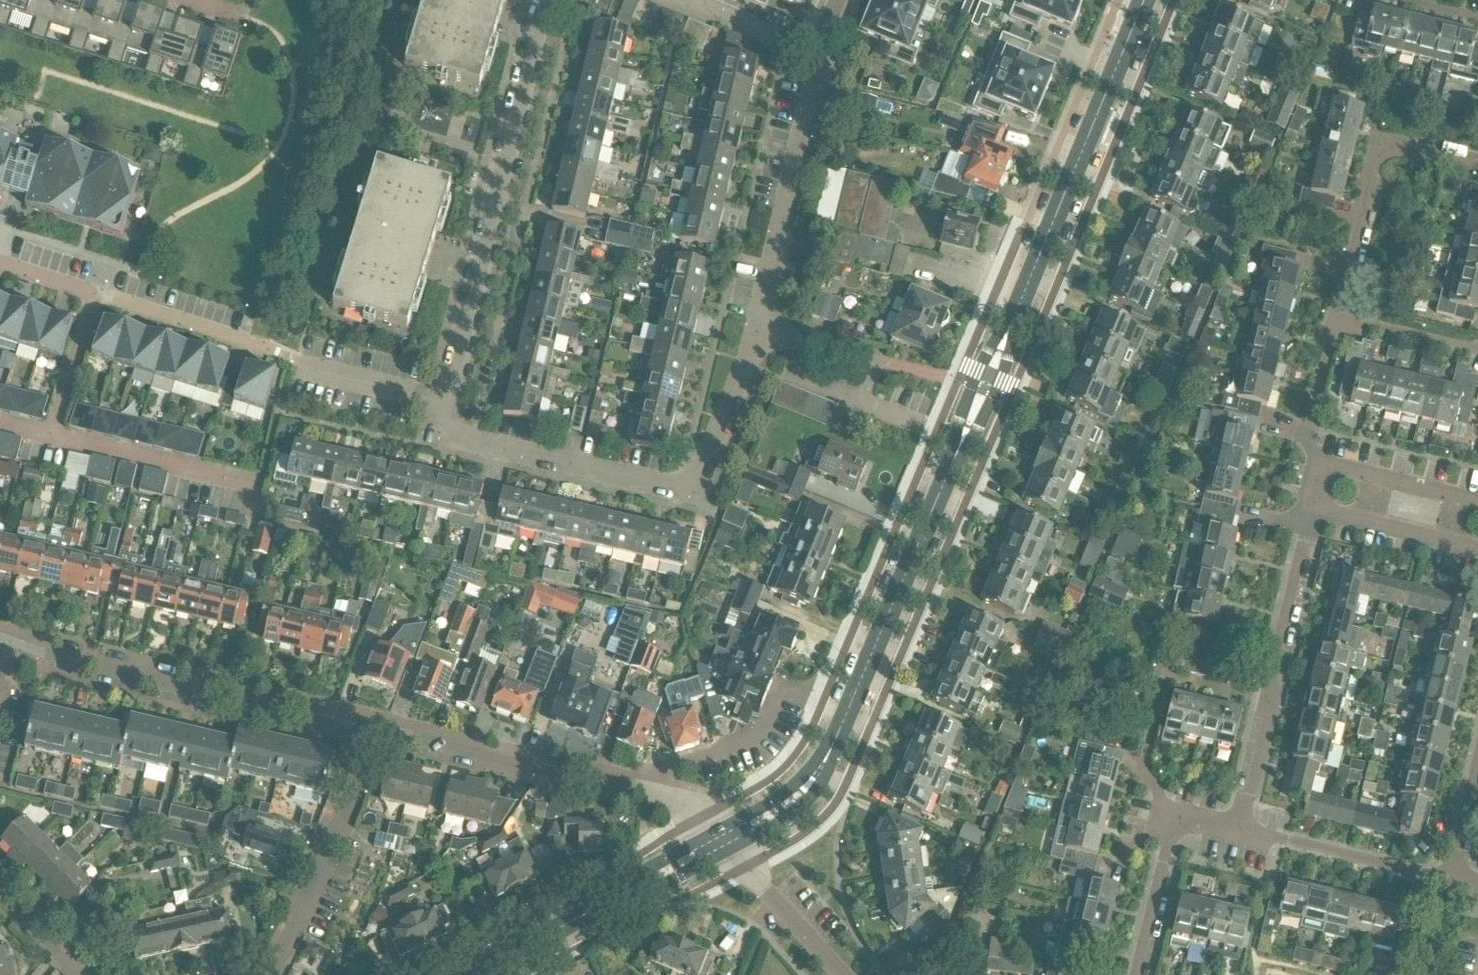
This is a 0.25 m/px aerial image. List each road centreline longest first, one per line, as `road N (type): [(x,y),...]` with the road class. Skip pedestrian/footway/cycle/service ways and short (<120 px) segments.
road 1 (tertiary): [(722,841),(799,797),(825,762),(1146,0)]
road 2 (residential): [(448,402),(443,428),(460,443),(696,494),(758,332),(818,53)]
road 3 (residential): [(545,0),(448,402)]
road 4 (residential): [(722,841),(660,792),(365,729)]
road 5 (residential): [(365,729),(14,641)]
road 6 (residential): [(1237,832),(1316,508)]
road 7 (residential): [(0,264),(280,352)]
road 8 (tertiary): [(722,841),(475,974)]
road 9 (residential): [(1338,313),(1382,139),(1477,162)]
road 10 (residential): [(261,974),(342,800),(365,729)]
road 11 (residential): [(1139,974),(1171,818),(1237,832)]
road 12 (residential): [(1451,879),(1237,832)]
road 13 (residential): [(845,974),(722,841)]
road 14 (residential): [(1477,546),(1316,508)]
road 15 (residential): [(1324,466),(1309,434),(1338,313)]
road 16 (residential): [(1324,466),(1477,501)]
road 17 (residential): [(448,402),(315,370),(299,359)]
road 18 (residential): [(1477,345),(1338,313)]
road 19 (residential): [(818,53),(695,0)]

